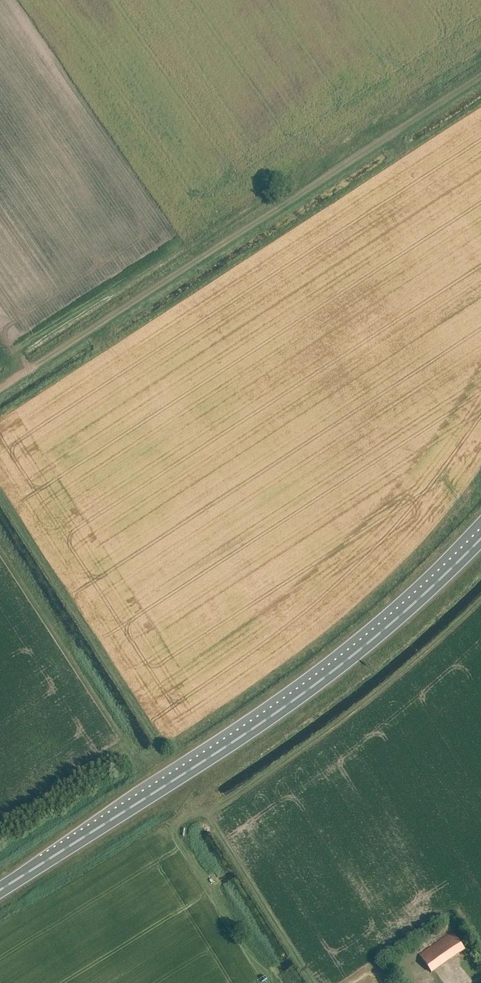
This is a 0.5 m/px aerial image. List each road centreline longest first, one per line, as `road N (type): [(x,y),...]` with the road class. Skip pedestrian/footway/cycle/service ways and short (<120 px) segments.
road 1 (trunk): [(0,890),(318,683),(480,539)]
road 2 (track): [(0,386),(480,71)]

